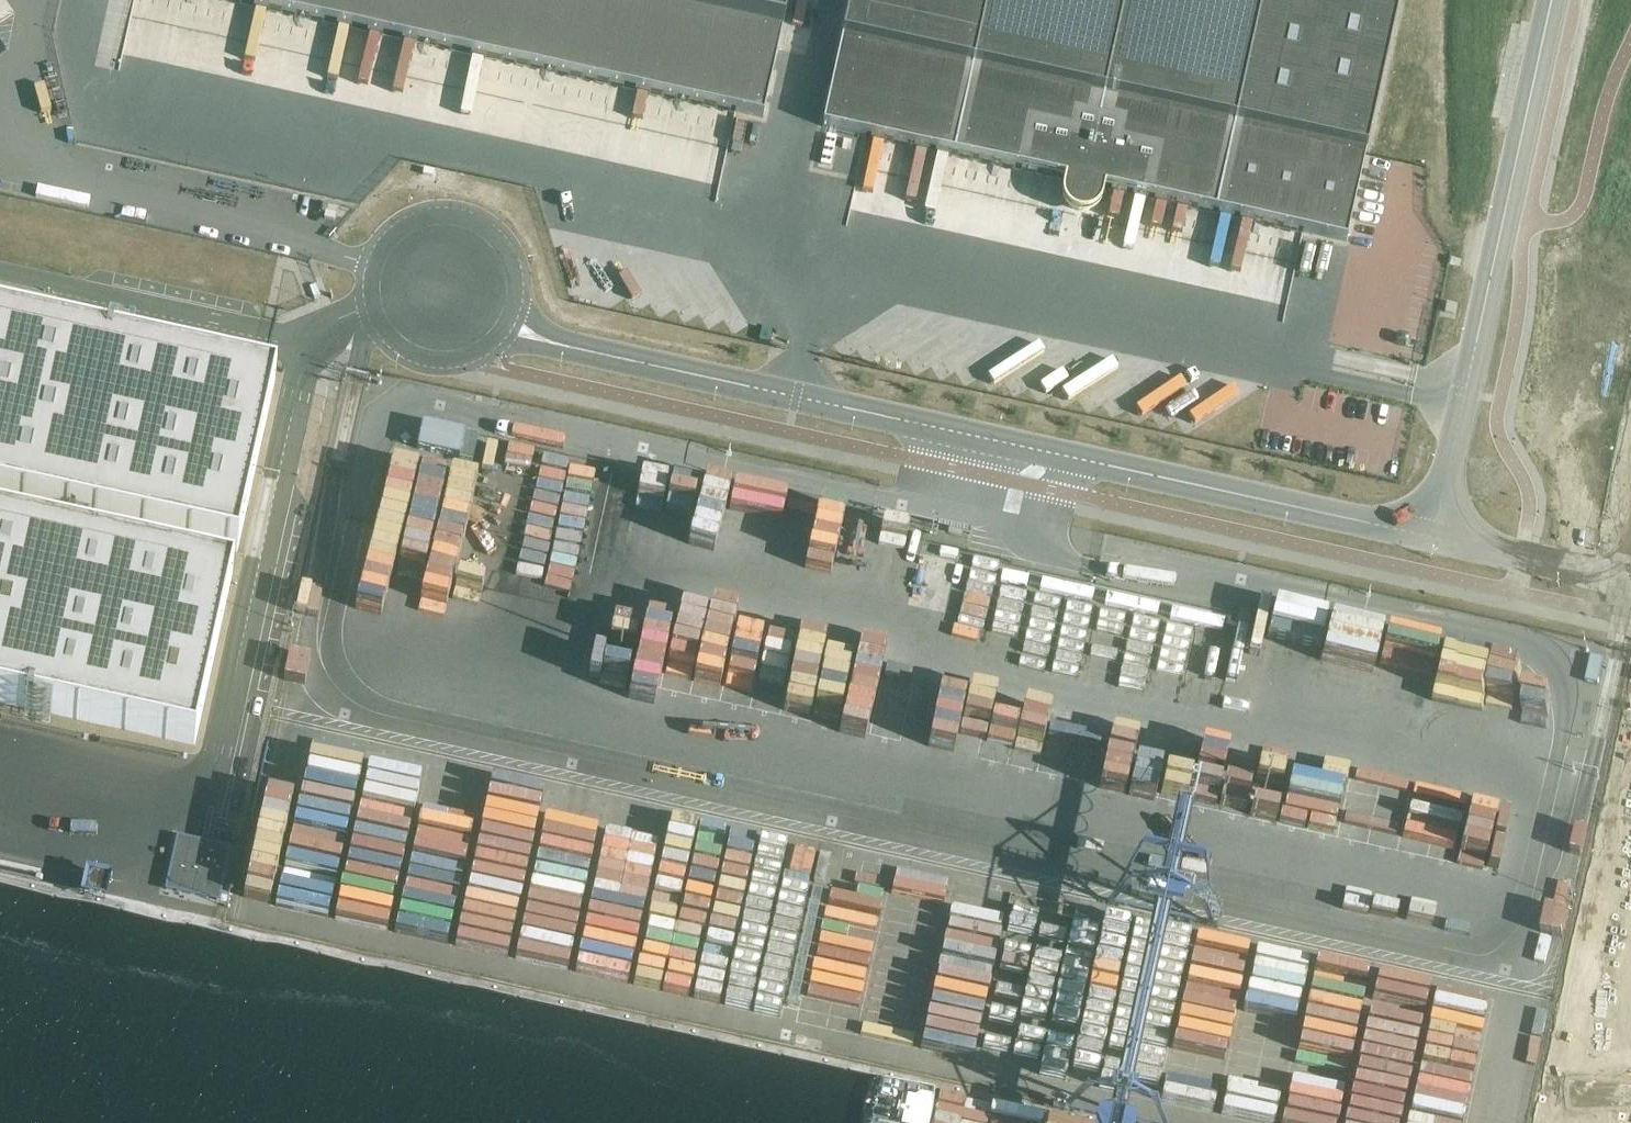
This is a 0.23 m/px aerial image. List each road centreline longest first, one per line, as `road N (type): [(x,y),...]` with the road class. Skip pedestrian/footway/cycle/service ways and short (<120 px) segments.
road 1 (unclassified): [(504,323),(639,362),(1434,539)]
road 2 (unclassified): [(1551,0),(1434,539)]
road 3 (unclassified): [(513,302),(507,256),(467,220),(412,223),(375,263),(374,309),(410,351),(465,355),(504,323)]

